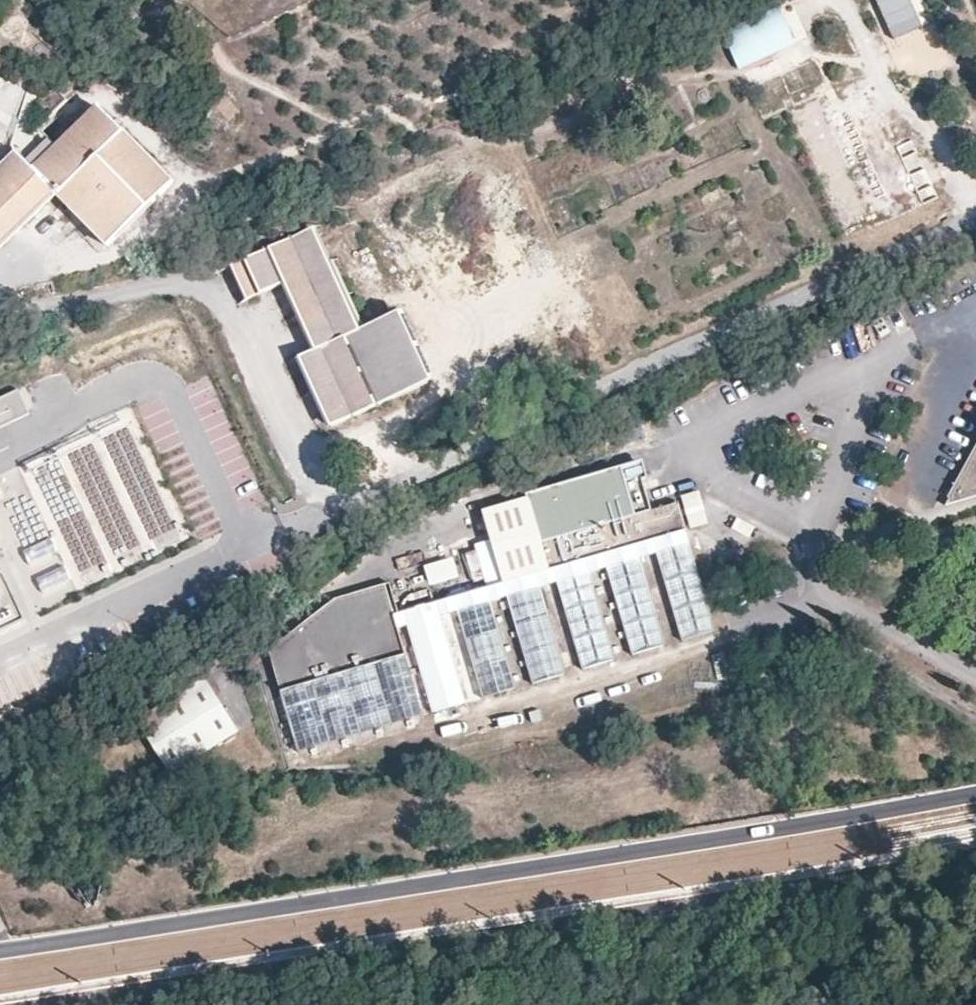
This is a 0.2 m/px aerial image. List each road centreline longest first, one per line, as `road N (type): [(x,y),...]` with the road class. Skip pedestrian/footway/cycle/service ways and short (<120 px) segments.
road 1 (tertiary): [(0,951),(975,793)]

